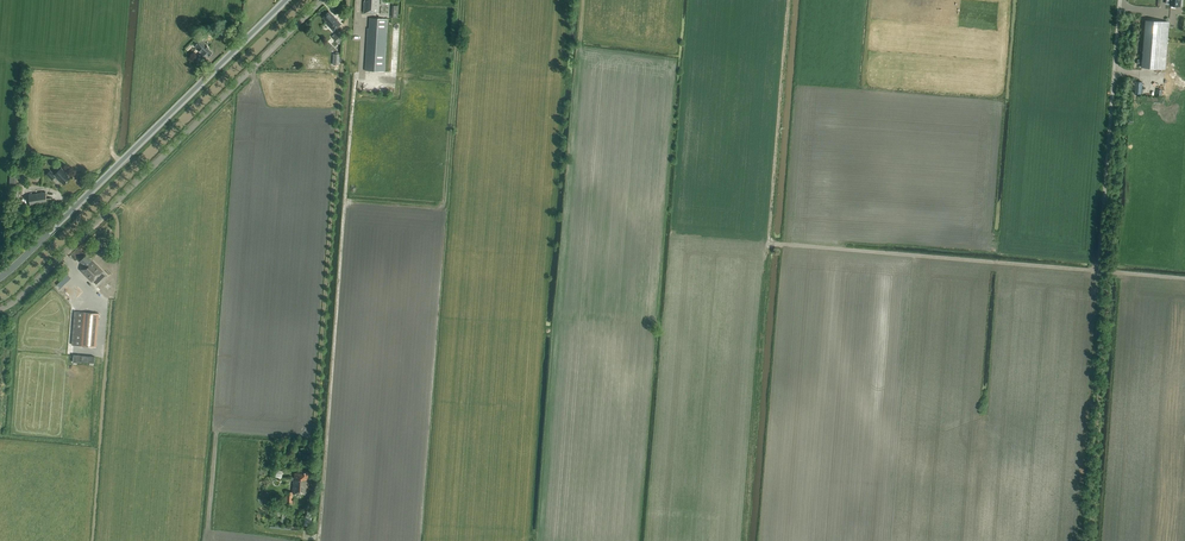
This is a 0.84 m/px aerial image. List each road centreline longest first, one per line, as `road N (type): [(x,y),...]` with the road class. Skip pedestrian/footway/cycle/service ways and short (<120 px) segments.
road 1 (track): [(356,77),(318,540)]
road 2 (track): [(348,0),(313,449)]
road 3 (unclassified): [(0,309),(321,0)]
road 4 (secondary): [(0,278),(286,0)]
road 5 (track): [(460,0),(443,205),(346,201)]

